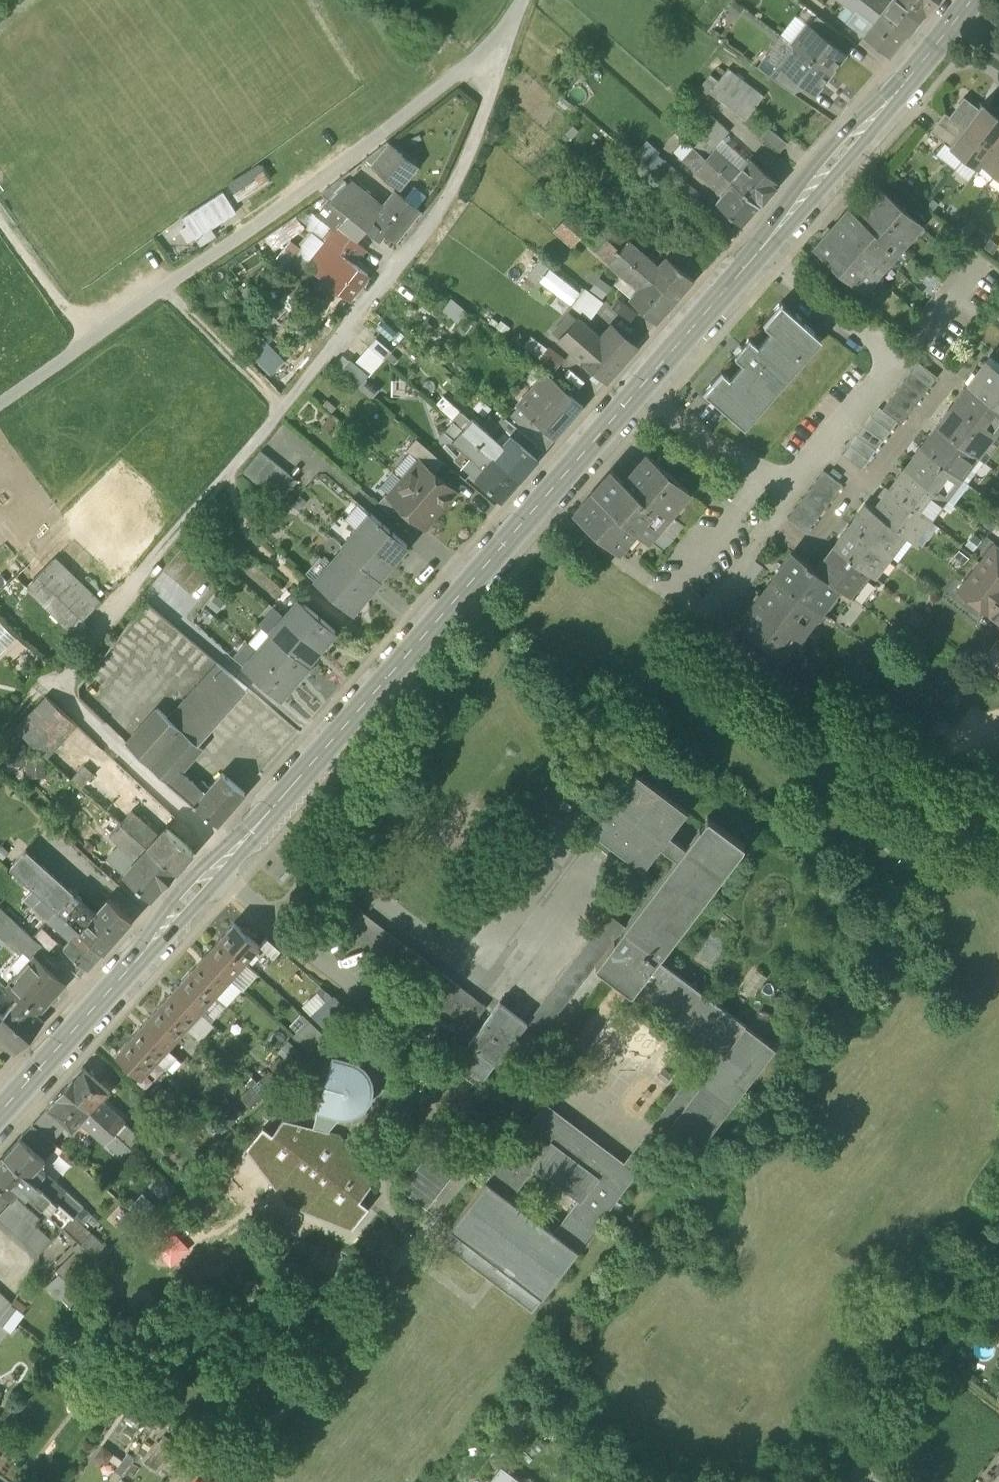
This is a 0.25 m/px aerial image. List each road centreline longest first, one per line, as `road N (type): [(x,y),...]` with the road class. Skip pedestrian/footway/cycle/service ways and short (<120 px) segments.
road 1 (unclassified): [(229,858),(56,687),(446,203),(513,24)]
road 2 (unclassified): [(0,404),(285,212),(513,24)]
road 3 (secondary): [(229,858),(635,396)]
road 4 (residential): [(759,251),(894,355),(775,500),(635,396)]
road 5 (secondary): [(0,1110),(229,858)]
road 6 (secondary): [(759,251),(955,21)]
road 7 (secondary): [(635,396),(759,251)]
road 8 (track): [(282,410),(168,288)]
road 9 (track): [(88,343),(0,221)]

